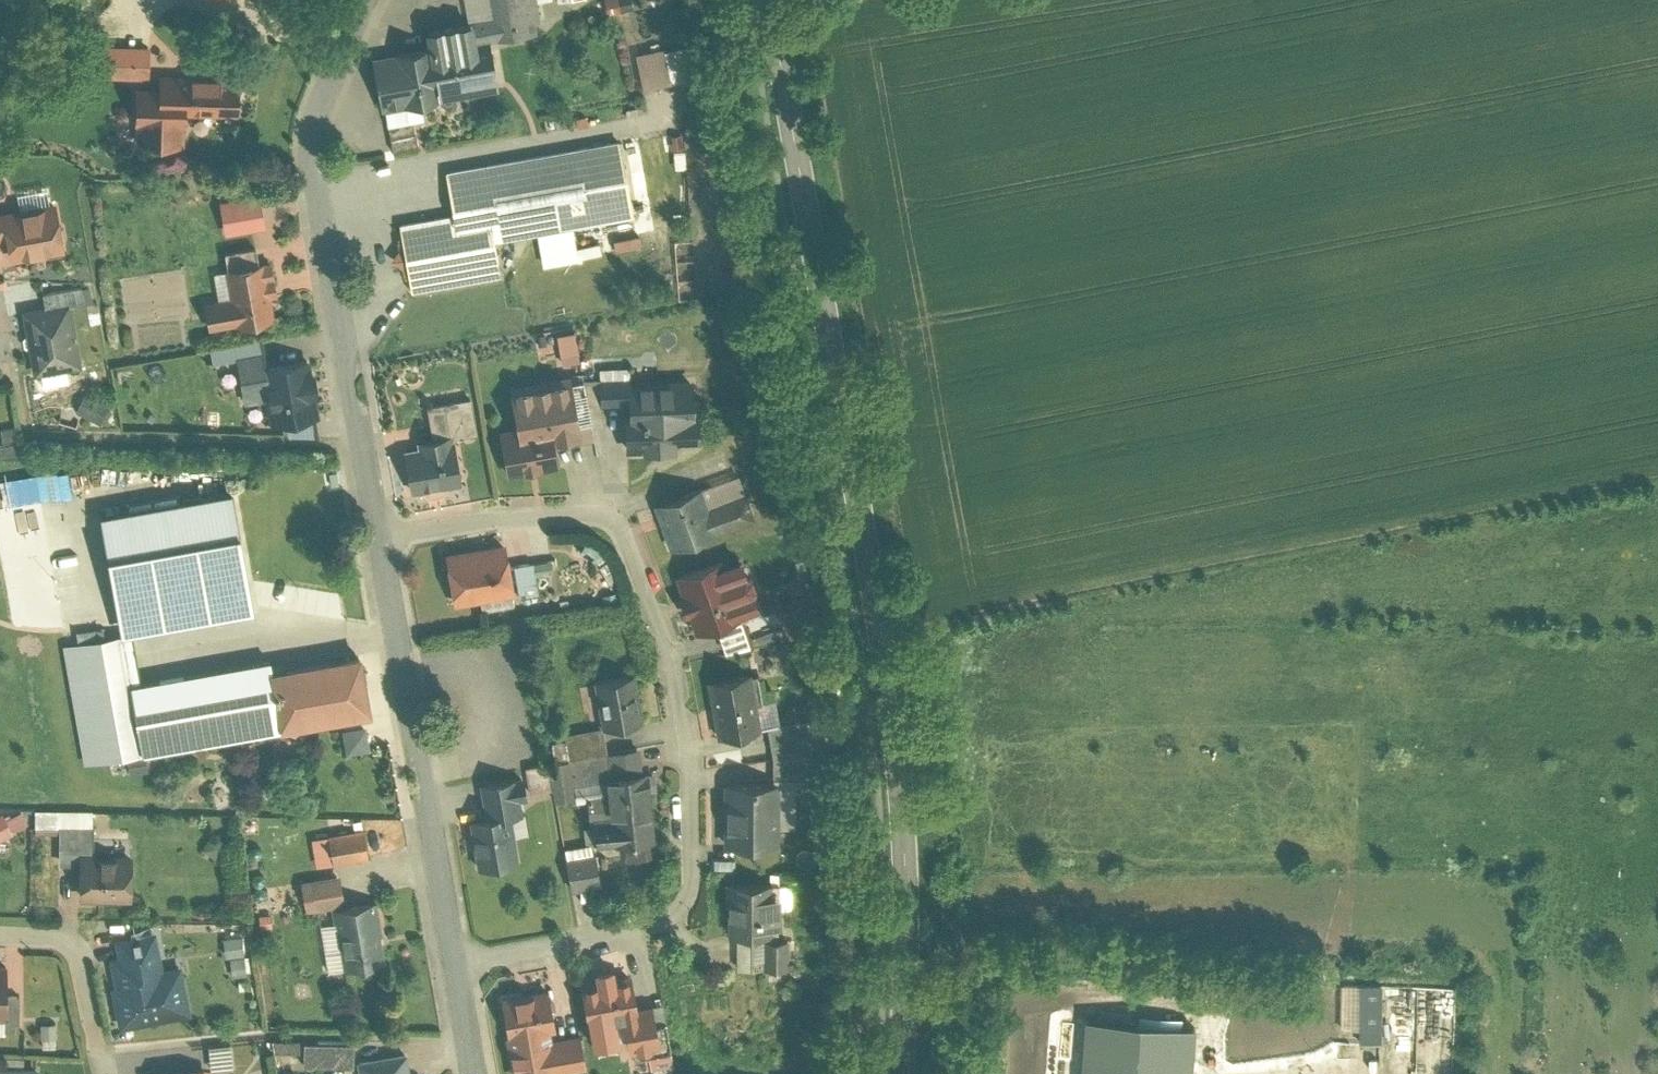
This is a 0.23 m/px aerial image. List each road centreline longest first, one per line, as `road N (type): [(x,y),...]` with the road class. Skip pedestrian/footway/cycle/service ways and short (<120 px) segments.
road 1 (tertiary): [(766,0),(893,765),(890,1073)]
road 2 (residential): [(381,533),(602,512),(630,535),(686,720),(695,882),(654,923),(455,965)]
road 3 (residential): [(361,0),(312,119),(313,172),(381,533)]
road 4 (residential): [(381,533),(455,965)]
road 5 (residential): [(0,930),(52,934),(82,988),(96,1073)]

